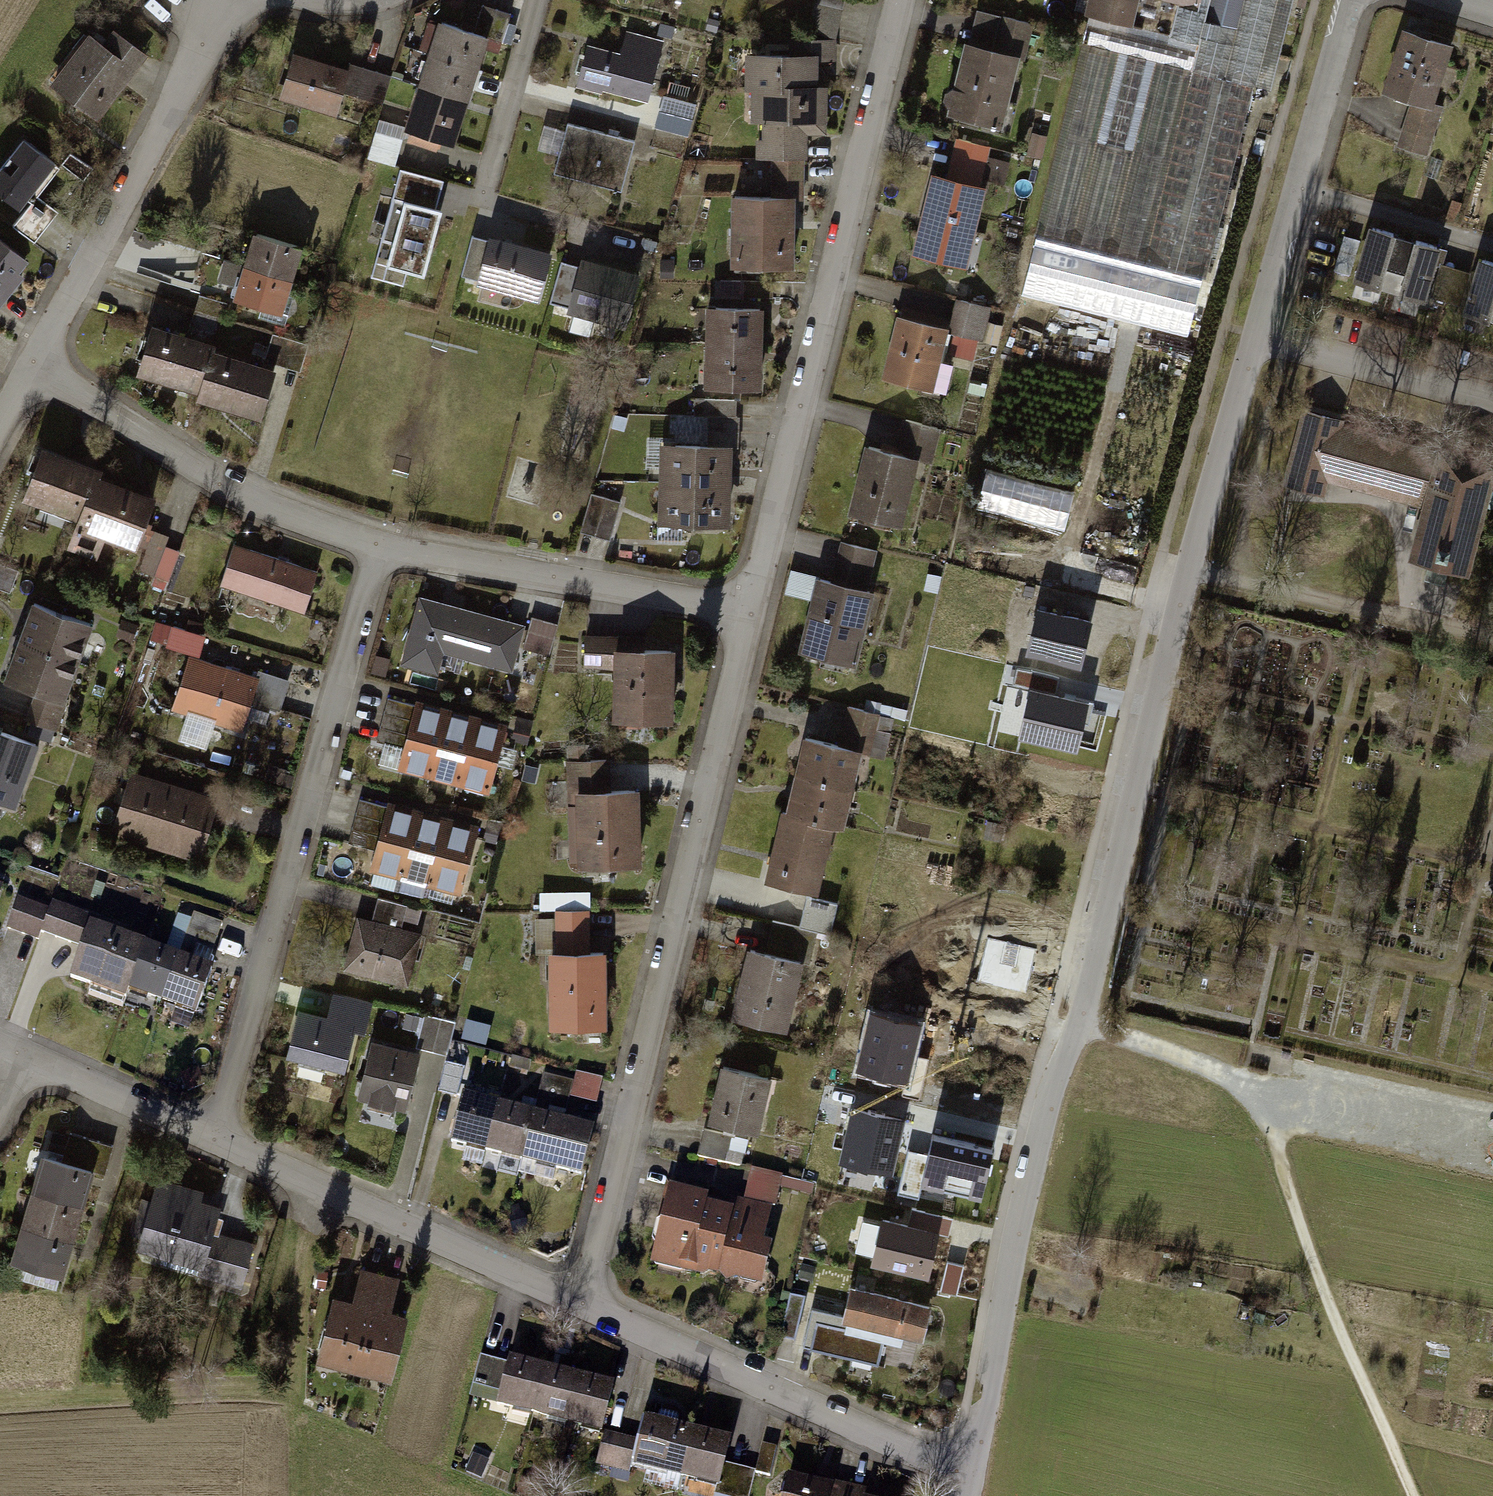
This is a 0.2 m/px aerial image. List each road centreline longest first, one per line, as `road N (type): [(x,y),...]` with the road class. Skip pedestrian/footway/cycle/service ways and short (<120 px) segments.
road 1 (residential): [(980,1474),(1071,1030),(1245,334)]
road 2 (residential): [(747,612),(584,1301)]
road 3 (residential): [(902,0),(747,612)]
road 4 (track): [(1403,1495),(1314,1292),(1248,1107),(1227,1084),(1167,1052),(1071,1030)]
road 5 (residential): [(378,542),(214,1135)]
road 6 (residential): [(980,1474),(911,1452),(584,1301)]
road 7 (residential): [(584,1301),(214,1135)]
road 8 (residential): [(44,363),(184,78),(208,0)]
road 9 (residential): [(44,363),(214,481),(378,542)]
road 10 (residential): [(378,542),(562,584),(747,612)]
road 11 (residential): [(1245,334),(1343,0)]
road 12 (track): [(314,1180),(298,1495)]
road 13 (residential): [(1245,334),(1492,402)]
road 14 (residential): [(214,1135),(19,1050)]

